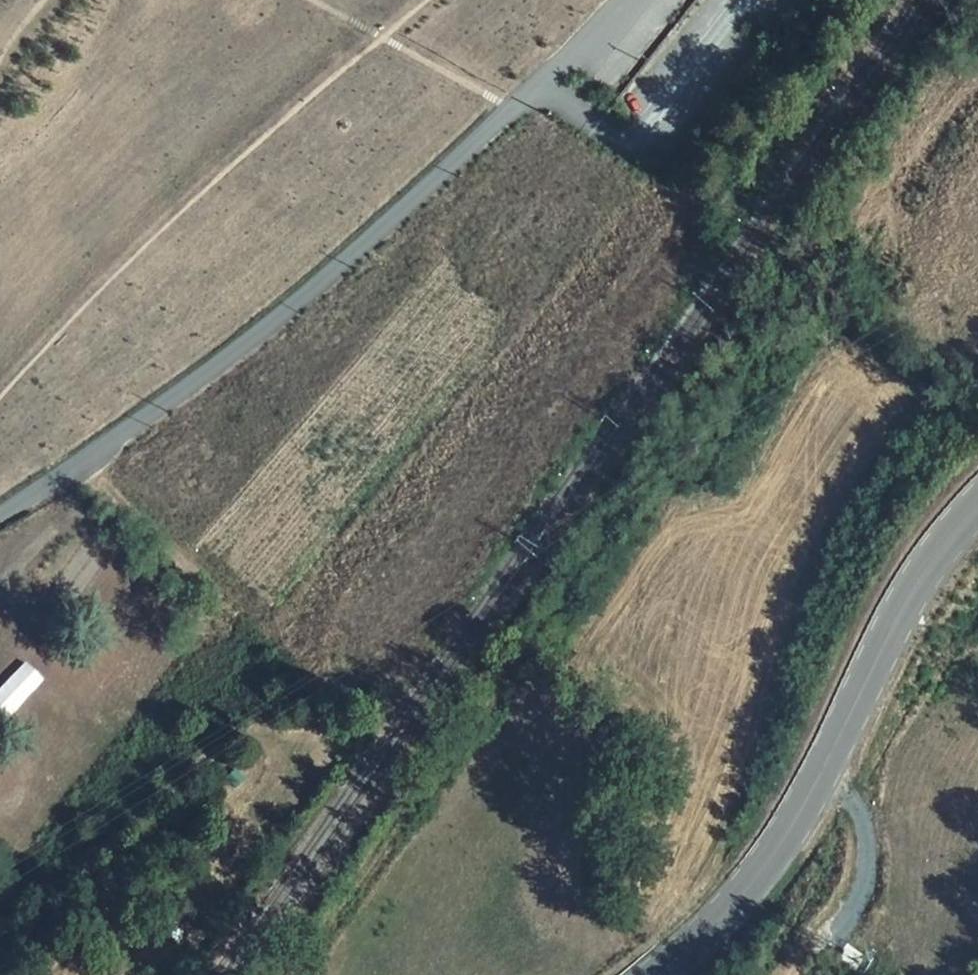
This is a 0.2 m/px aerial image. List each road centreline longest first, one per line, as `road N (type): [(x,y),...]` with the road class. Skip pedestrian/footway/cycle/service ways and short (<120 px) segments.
road 1 (residential): [(0,521),(175,396),(335,267),(624,0)]
road 2 (tertiary): [(657,974),(727,914),(781,845),(915,585),(977,506)]
road 3 (track): [(0,928),(43,925),(149,806),(234,741)]

